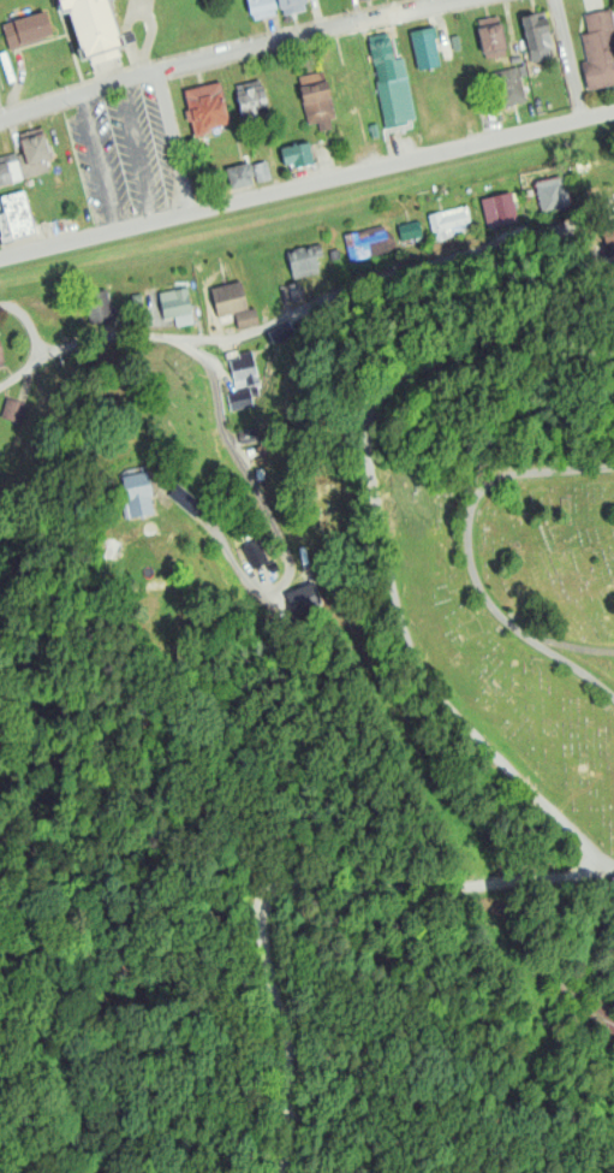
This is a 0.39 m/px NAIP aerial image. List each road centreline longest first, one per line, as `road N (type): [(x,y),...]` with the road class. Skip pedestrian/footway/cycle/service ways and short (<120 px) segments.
road 1 (residential): [(613,871),(412,664),(383,603),(369,538),(386,427),(411,393),(613,286)]
road 2 (residential): [(0,386),(41,357),(100,339),(233,337),(391,286),(514,237),(613,185)]
road 3 (residential): [(284,1172),(257,920),(278,890),(469,888),(613,871)]
road 4 (residential): [(613,110),(184,212)]
road 5 (residential): [(184,338),(209,363),(221,438),(285,557),(286,580),(273,602),(261,608),(250,602),(199,509)]
road 6 (residential): [(613,701),(508,624),(483,592),(471,538),(483,494),(497,480),(613,467)]
road 7 (residential): [(475,0),(150,75)]
road 8 (residential): [(184,212),(0,256)]
road 9 (residential): [(150,75),(0,123)]
road 10 (residential): [(184,212),(150,75)]

